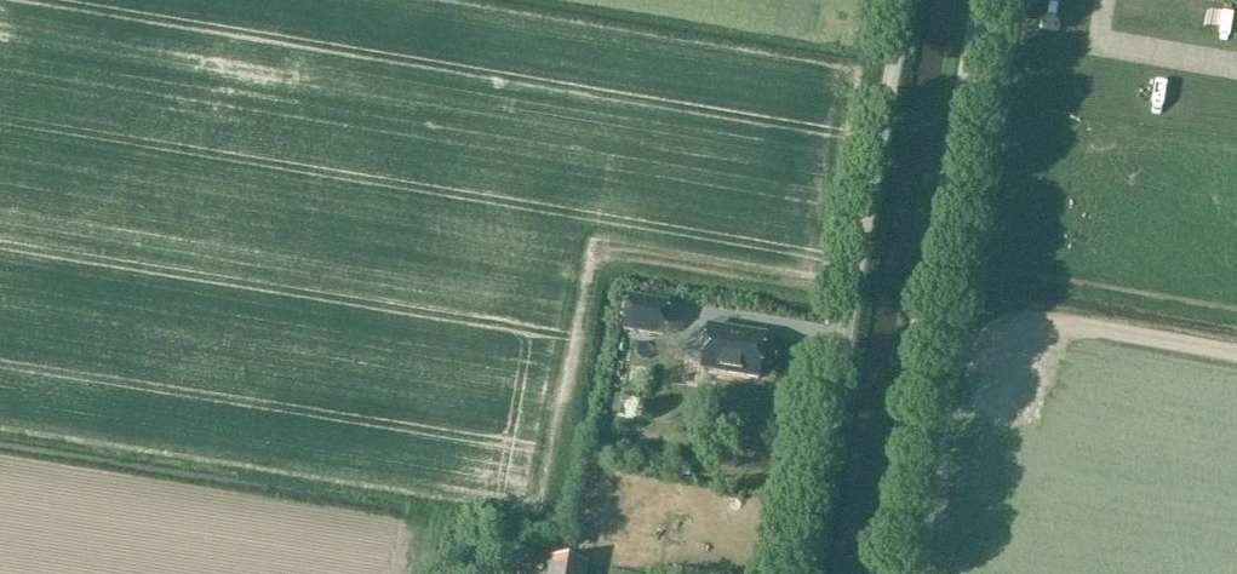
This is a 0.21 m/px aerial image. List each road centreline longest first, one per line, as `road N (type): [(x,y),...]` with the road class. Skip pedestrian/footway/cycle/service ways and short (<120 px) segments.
road 1 (unclassified): [(878,573),(983,0)]
road 2 (unclassified): [(903,0),(801,573)]

